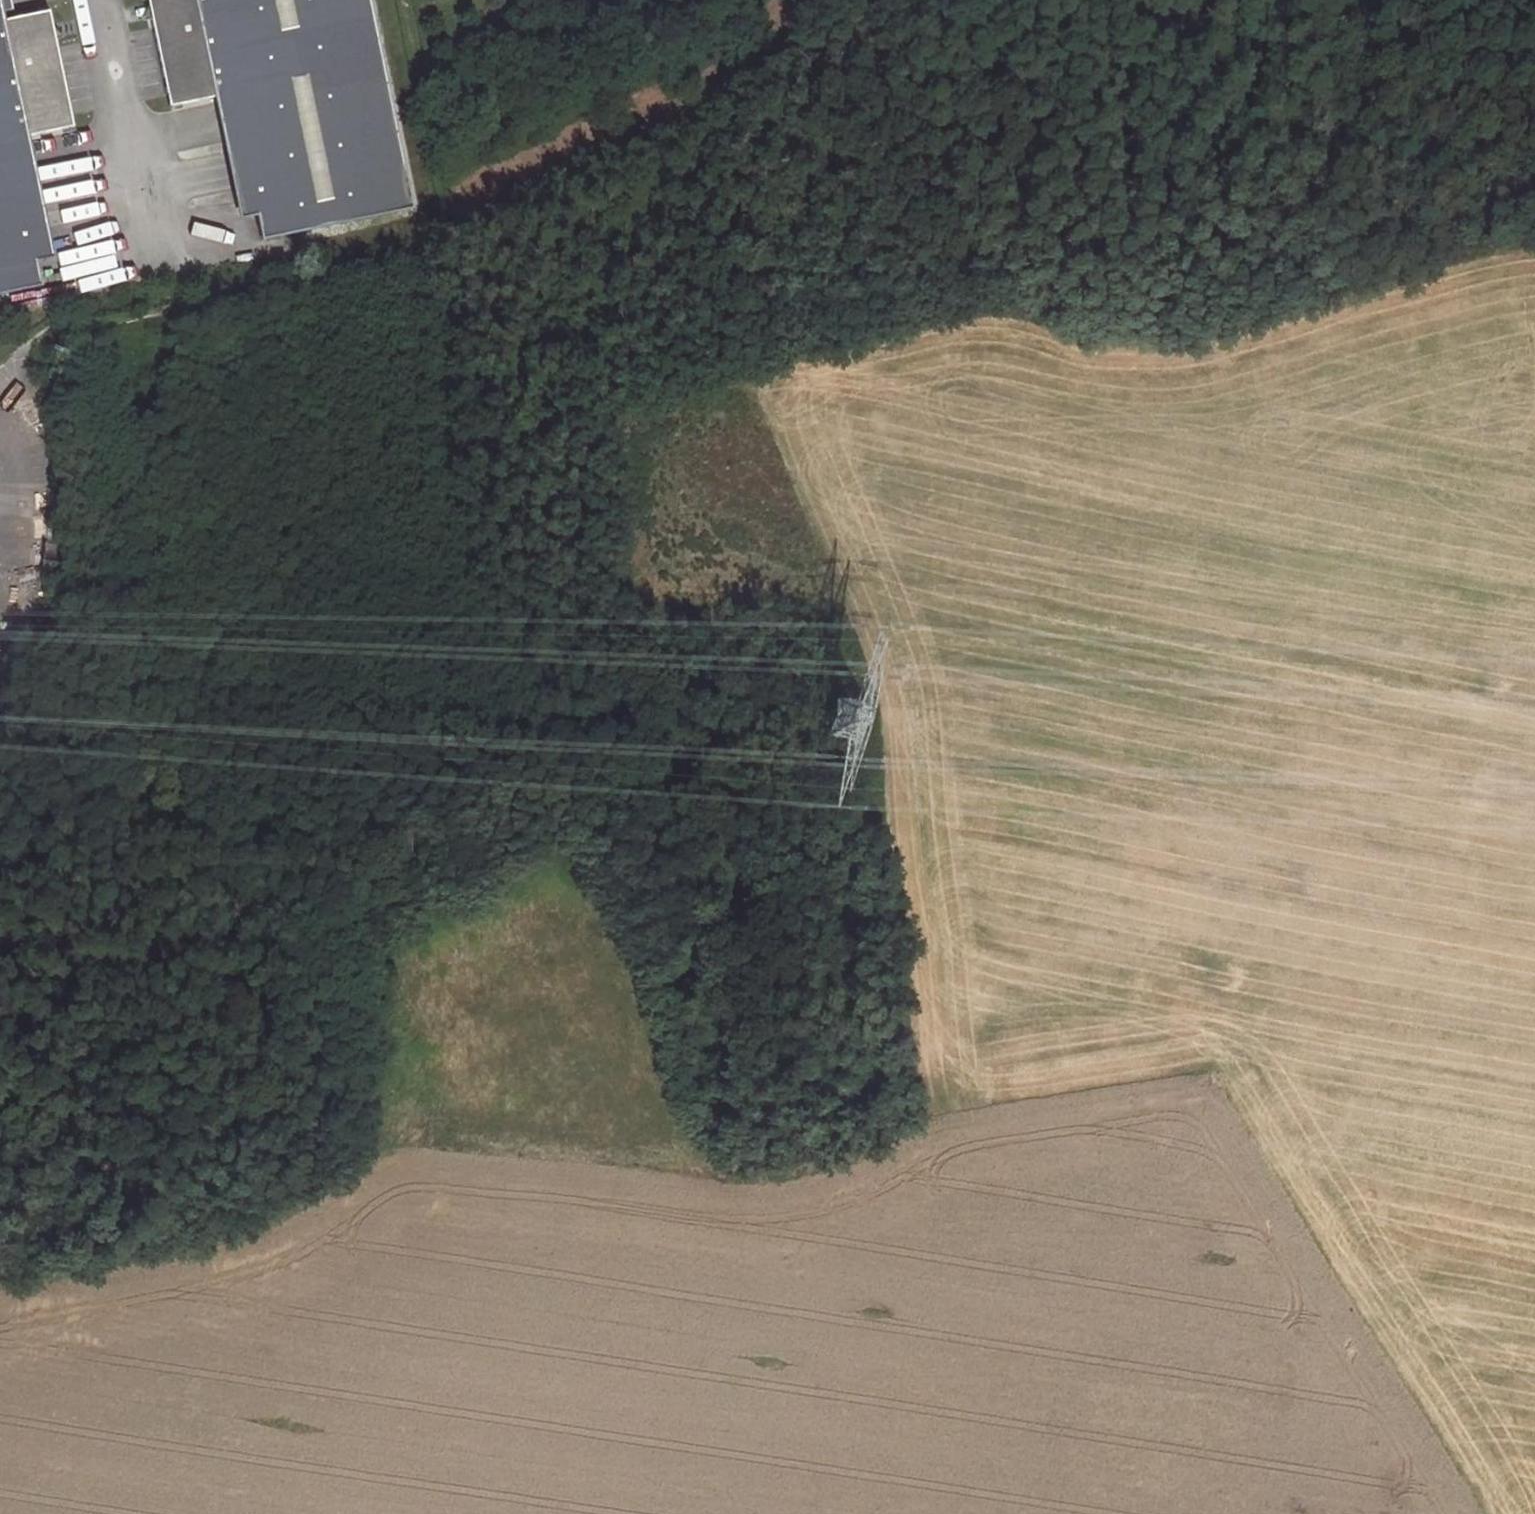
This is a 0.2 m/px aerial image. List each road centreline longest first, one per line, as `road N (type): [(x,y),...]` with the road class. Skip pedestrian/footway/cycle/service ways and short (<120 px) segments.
road 1 (track): [(809,0),(674,125),(586,159)]

